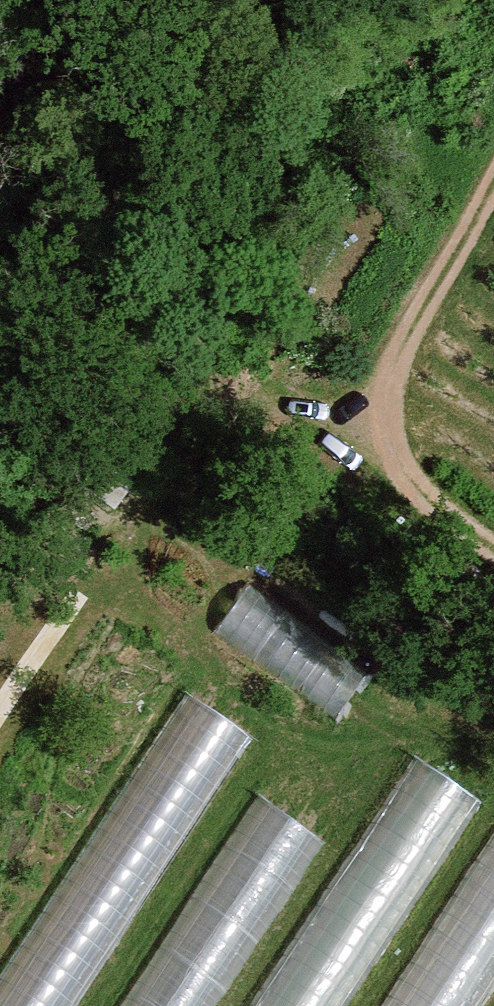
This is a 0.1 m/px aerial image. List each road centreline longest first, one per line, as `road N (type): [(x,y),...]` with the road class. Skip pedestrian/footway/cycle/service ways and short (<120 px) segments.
road 1 (track): [(493,181),(356,385),(214,396),(174,410),(151,446)]
road 2 (track): [(286,390),(493,543)]

